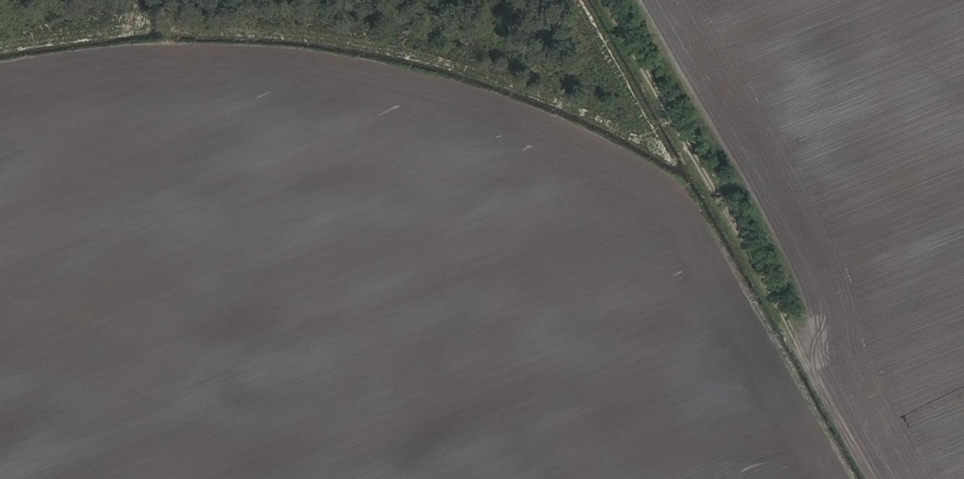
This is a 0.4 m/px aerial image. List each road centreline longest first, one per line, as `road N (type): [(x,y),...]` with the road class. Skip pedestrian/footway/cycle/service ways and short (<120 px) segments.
road 1 (track): [(604,0),(875,478)]

